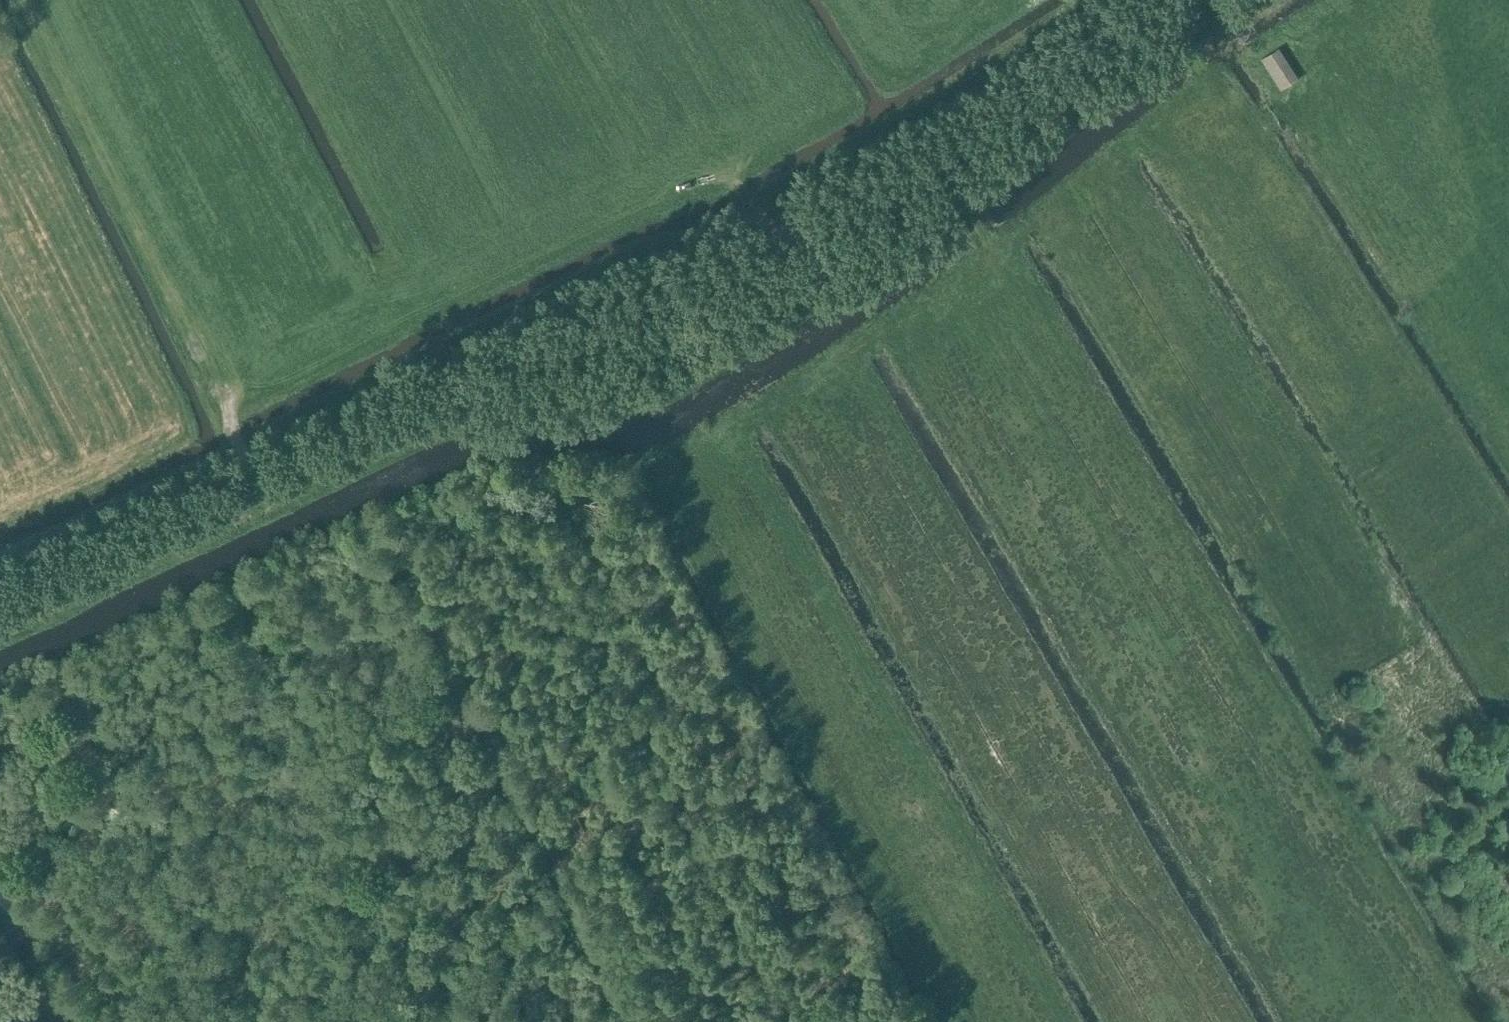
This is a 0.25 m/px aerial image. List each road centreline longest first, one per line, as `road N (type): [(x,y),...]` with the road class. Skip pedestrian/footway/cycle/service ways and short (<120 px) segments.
road 1 (unclassified): [(0,604),(806,222),(1159,0)]

